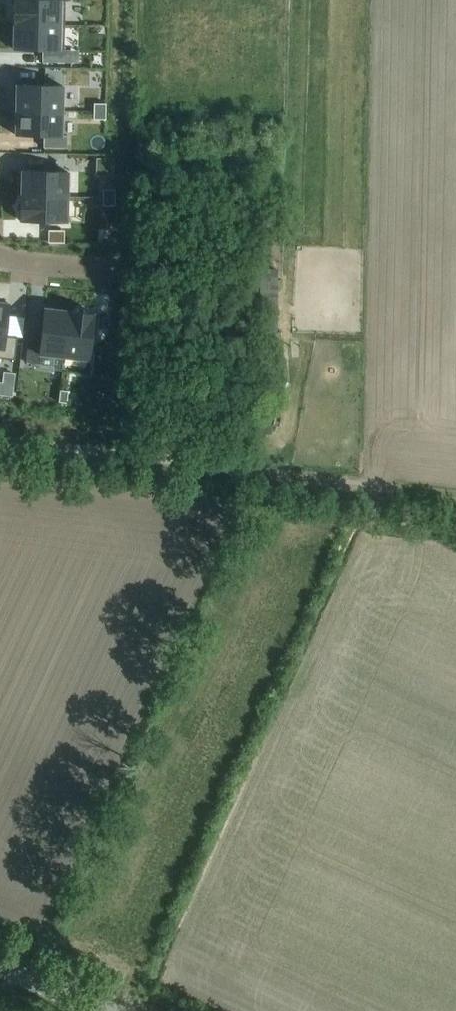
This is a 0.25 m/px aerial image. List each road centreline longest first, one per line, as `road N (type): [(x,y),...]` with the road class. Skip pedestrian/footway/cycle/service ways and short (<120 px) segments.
road 1 (track): [(455,500),(0,440)]

